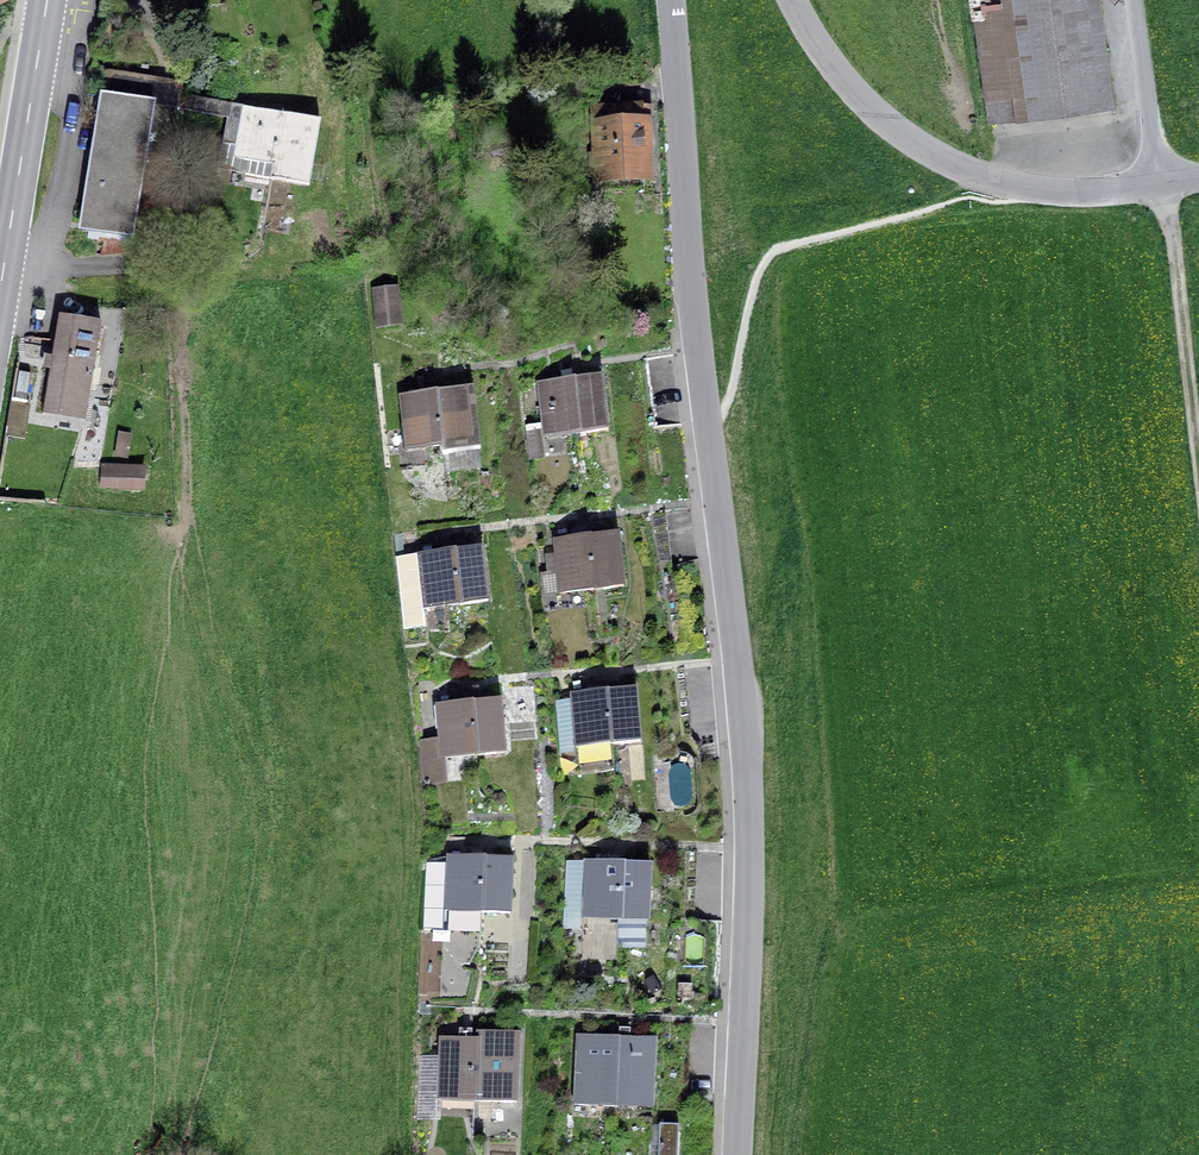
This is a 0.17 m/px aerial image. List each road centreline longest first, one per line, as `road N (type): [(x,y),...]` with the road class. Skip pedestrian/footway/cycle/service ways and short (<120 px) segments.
road 1 (tertiary): [(737,1154),(750,858),(669,0)]
road 2 (residential): [(1164,186),(1033,190),(935,161),(869,107),(821,50),(795,0)]
road 3 (secondary): [(46,0),(0,281)]
road 4 (track): [(1164,186),(1198,424)]
road 5 (residential): [(1136,0),(1164,186)]

